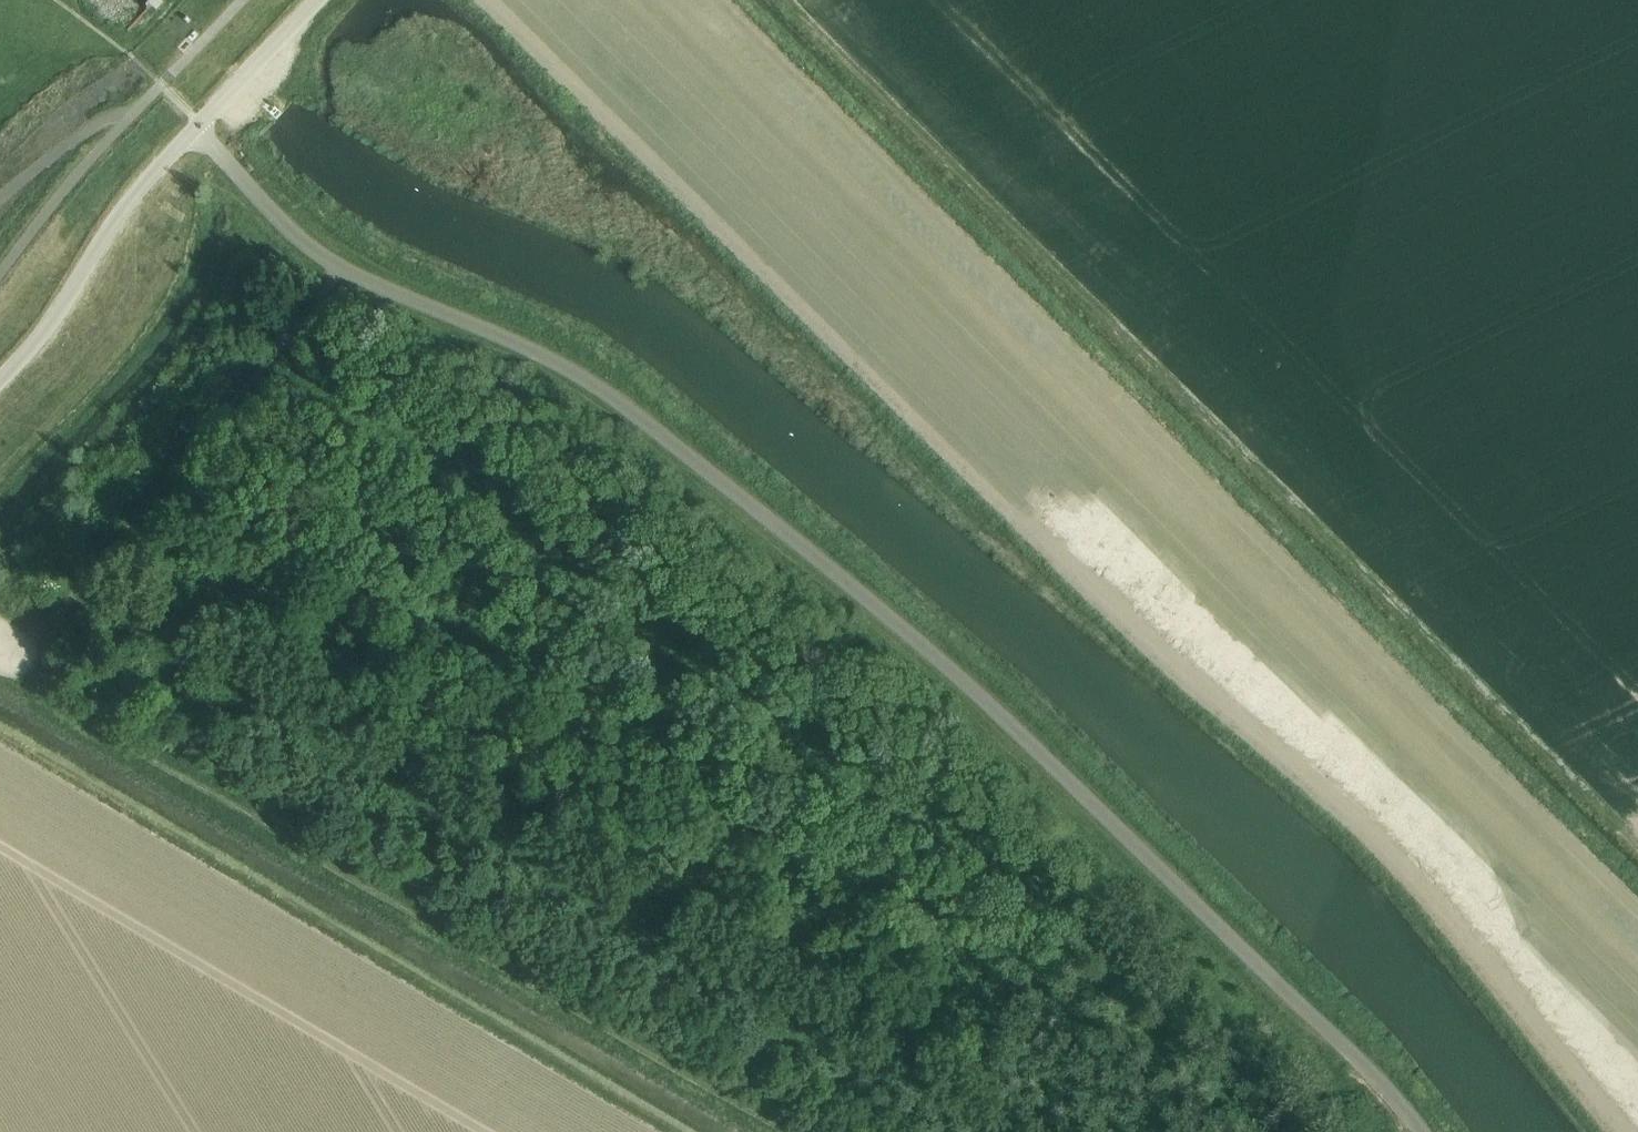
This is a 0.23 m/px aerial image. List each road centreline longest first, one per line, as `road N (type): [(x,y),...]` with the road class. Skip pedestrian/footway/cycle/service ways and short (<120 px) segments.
road 1 (unclassified): [(0,371),(38,331),(141,185),(320,0)]

